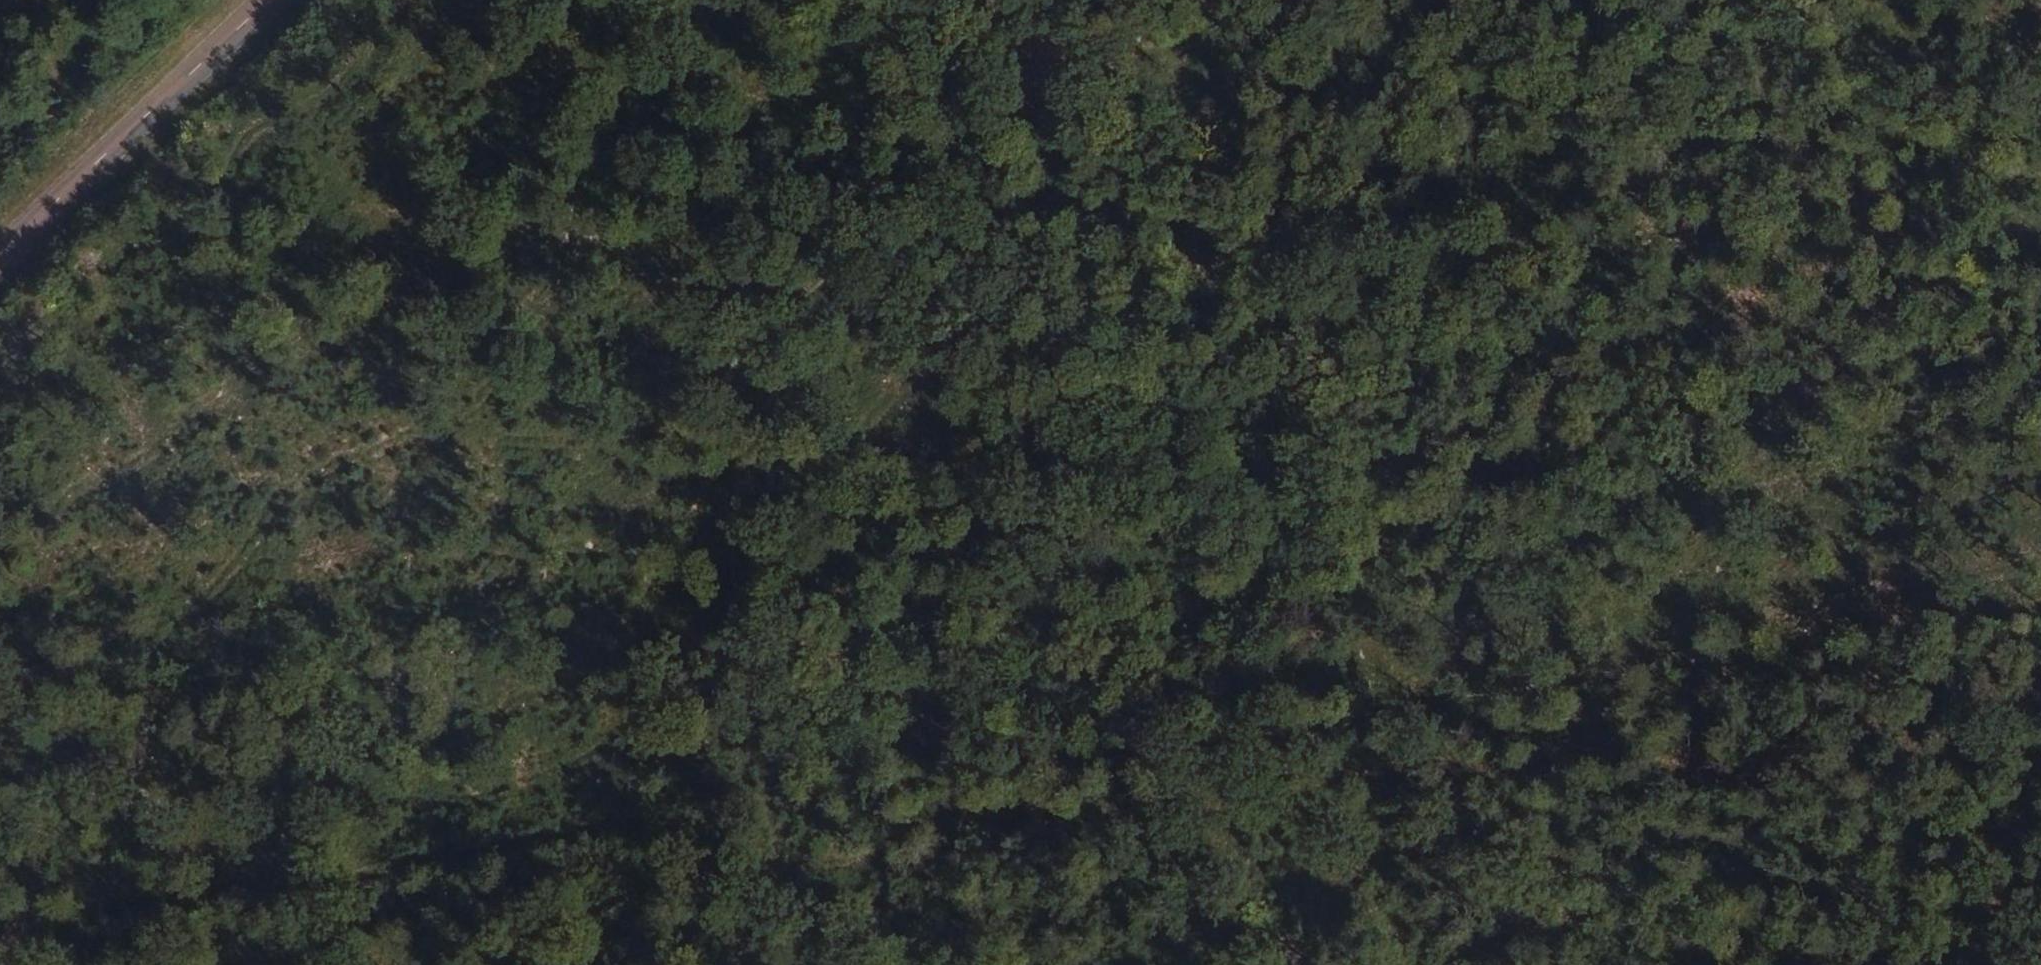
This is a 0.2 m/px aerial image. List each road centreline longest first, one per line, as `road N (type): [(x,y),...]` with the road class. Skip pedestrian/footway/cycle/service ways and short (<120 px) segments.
road 1 (track): [(0,931),(2040,633)]
road 2 (tertiary): [(265,0),(0,250)]

